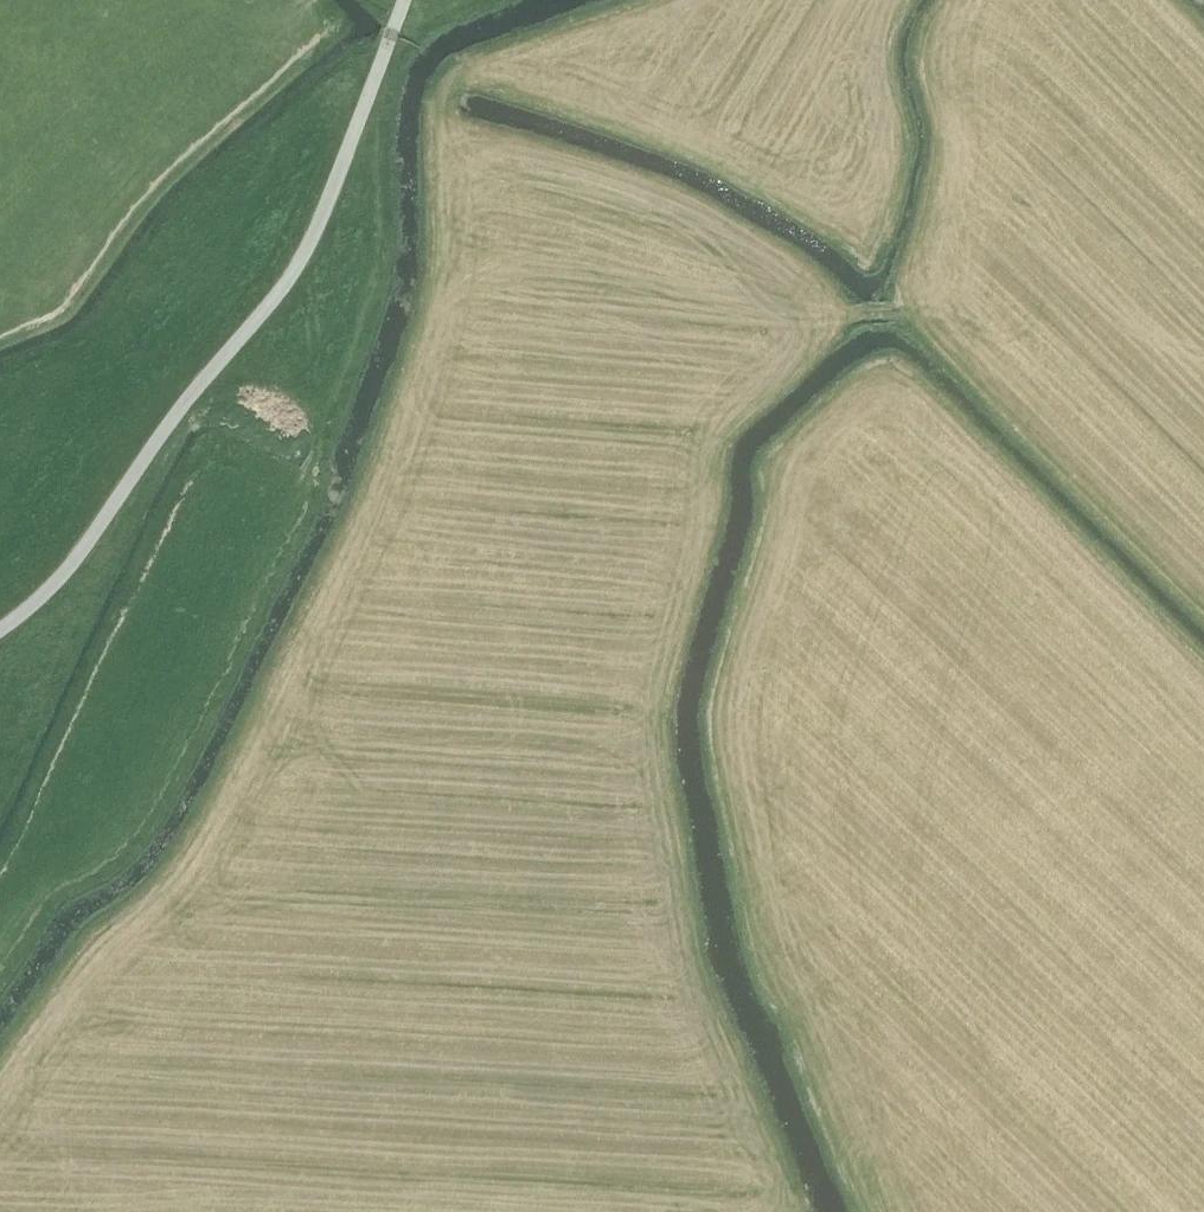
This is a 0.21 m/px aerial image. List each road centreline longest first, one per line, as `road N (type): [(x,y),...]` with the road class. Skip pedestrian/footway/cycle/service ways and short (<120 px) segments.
road 1 (unclassified): [(0,628),(62,576),(294,266),(320,222),(404,0)]

